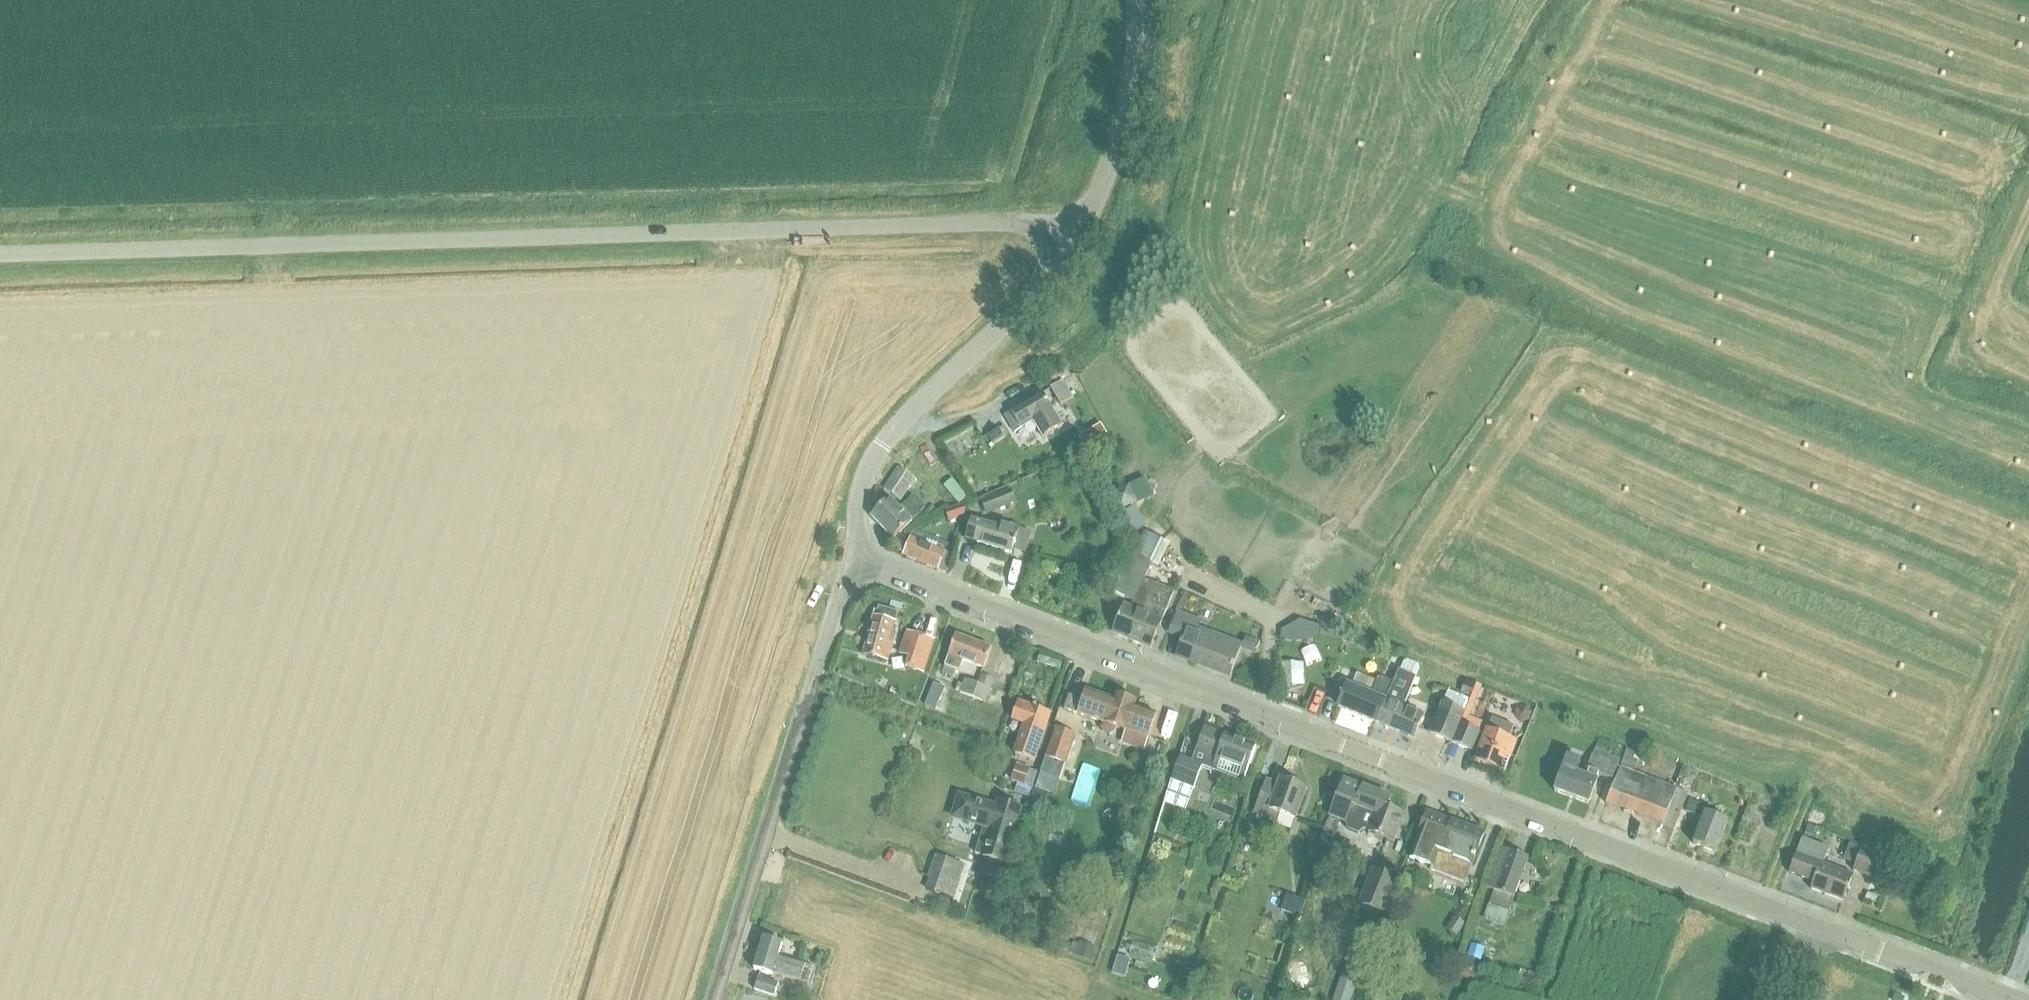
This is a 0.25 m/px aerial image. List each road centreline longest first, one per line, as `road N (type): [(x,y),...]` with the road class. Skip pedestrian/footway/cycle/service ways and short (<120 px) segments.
road 1 (tertiary): [(2007,999),(854,561)]
road 2 (unclassified): [(0,254),(1003,223),(1038,225),(1071,244)]
road 3 (tertiary): [(715,999),(854,561)]
road 4 (tertiary): [(854,561),(862,485),(885,441),(1071,244)]
road 5 (tertiary): [(1071,244),(1116,152),(1135,55),(1135,0)]
road 6 (track): [(854,561),(818,587),(743,776)]

